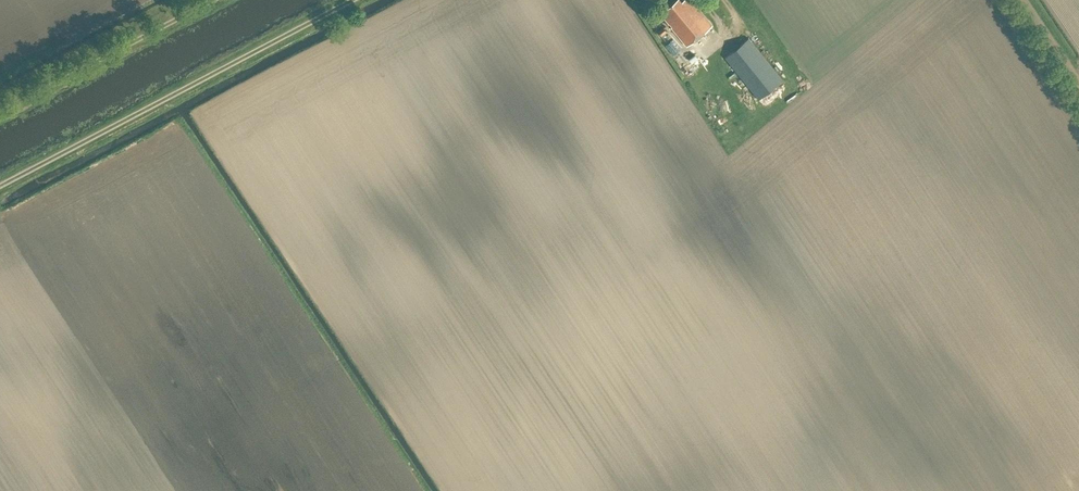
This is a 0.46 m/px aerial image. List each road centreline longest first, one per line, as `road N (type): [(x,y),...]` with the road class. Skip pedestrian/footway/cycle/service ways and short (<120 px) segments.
road 1 (track): [(0,186),(355,0)]
road 2 (unclassified): [(212,0),(0,112)]

